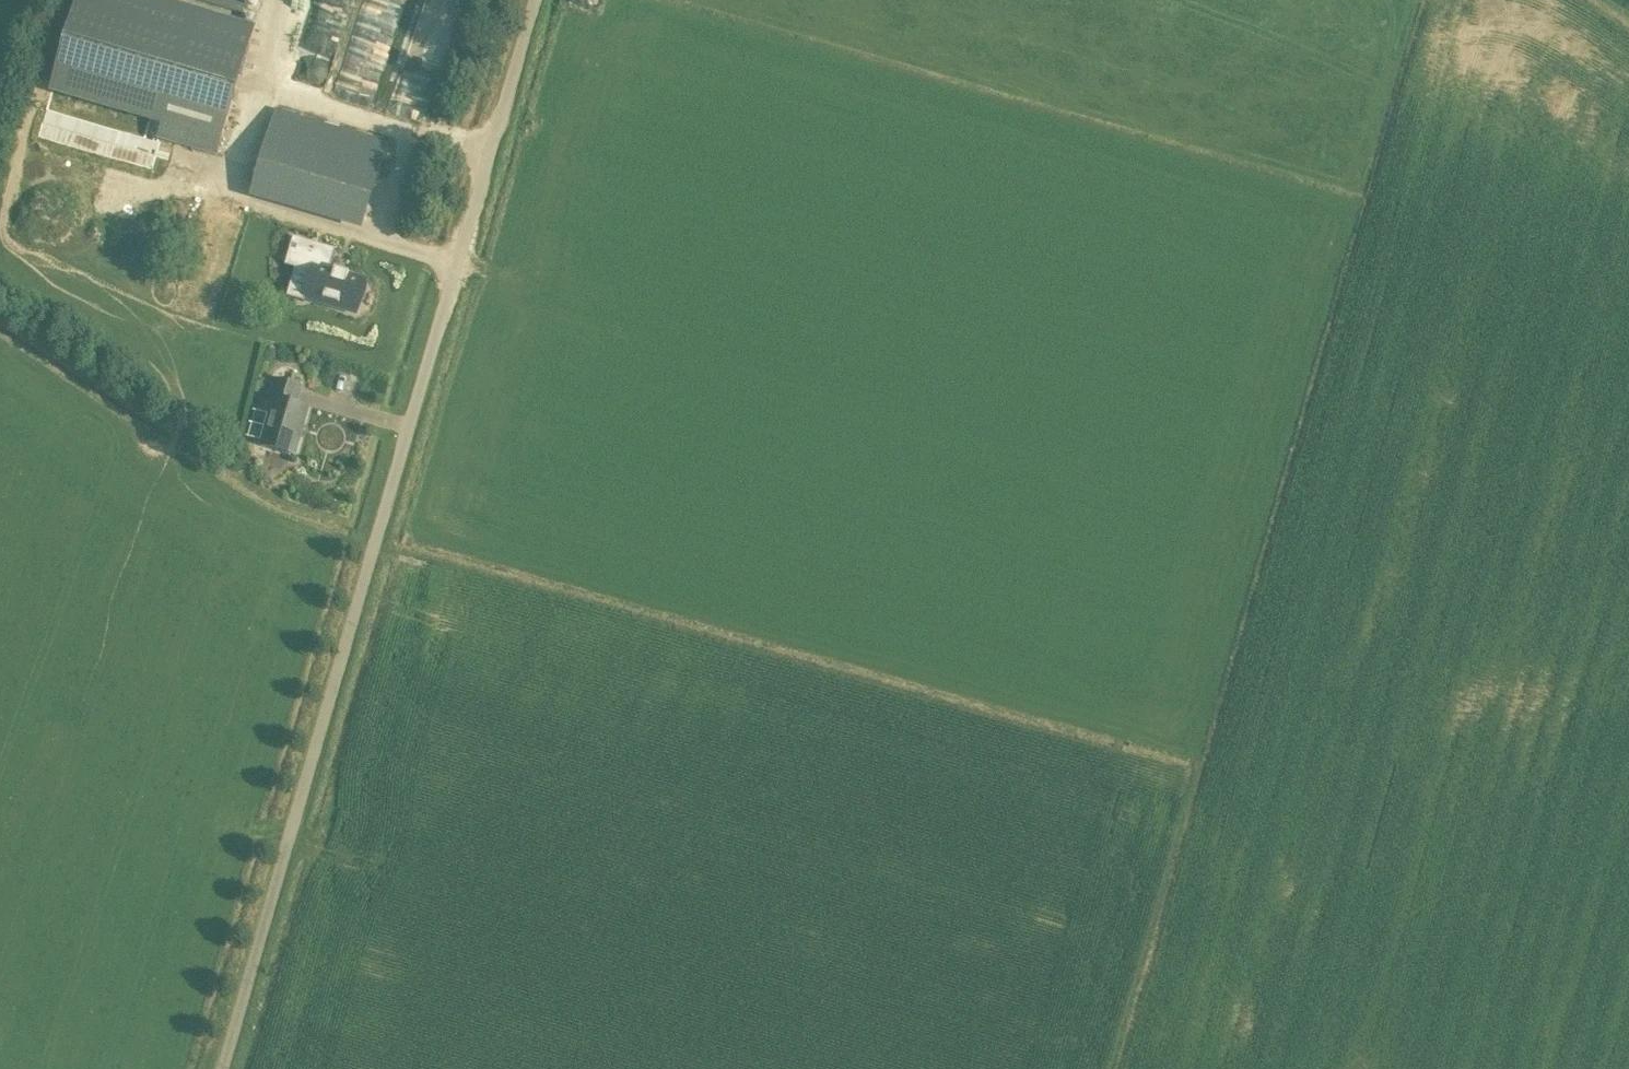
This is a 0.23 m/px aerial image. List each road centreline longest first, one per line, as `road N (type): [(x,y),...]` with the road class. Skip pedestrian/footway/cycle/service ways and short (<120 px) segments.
road 1 (unclassified): [(219,1068),(522,0)]

